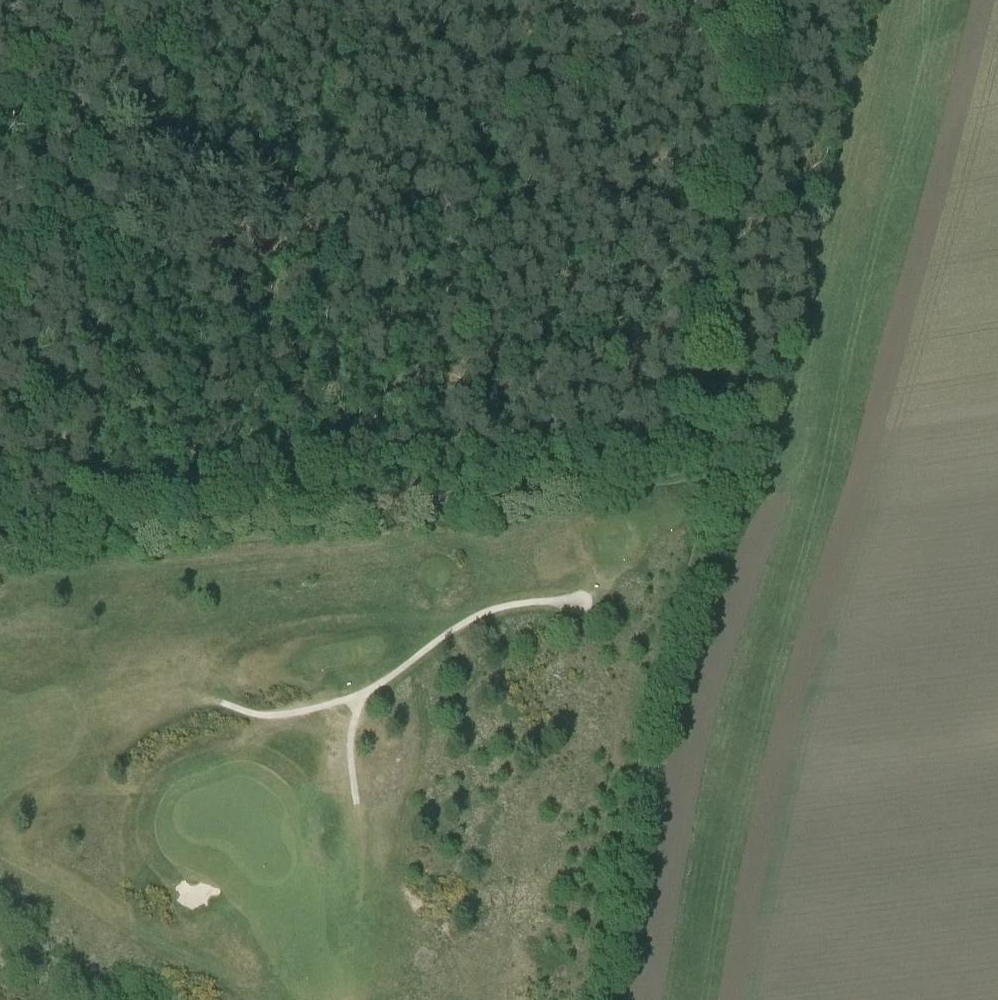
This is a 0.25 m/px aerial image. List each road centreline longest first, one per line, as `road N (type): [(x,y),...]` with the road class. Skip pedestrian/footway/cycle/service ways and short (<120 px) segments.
road 1 (track): [(779,0),(765,58),(728,397),(707,471),(705,522),(641,754),(596,999)]
road 2 (track): [(0,573),(84,580),(344,552),(365,565),(377,624)]

